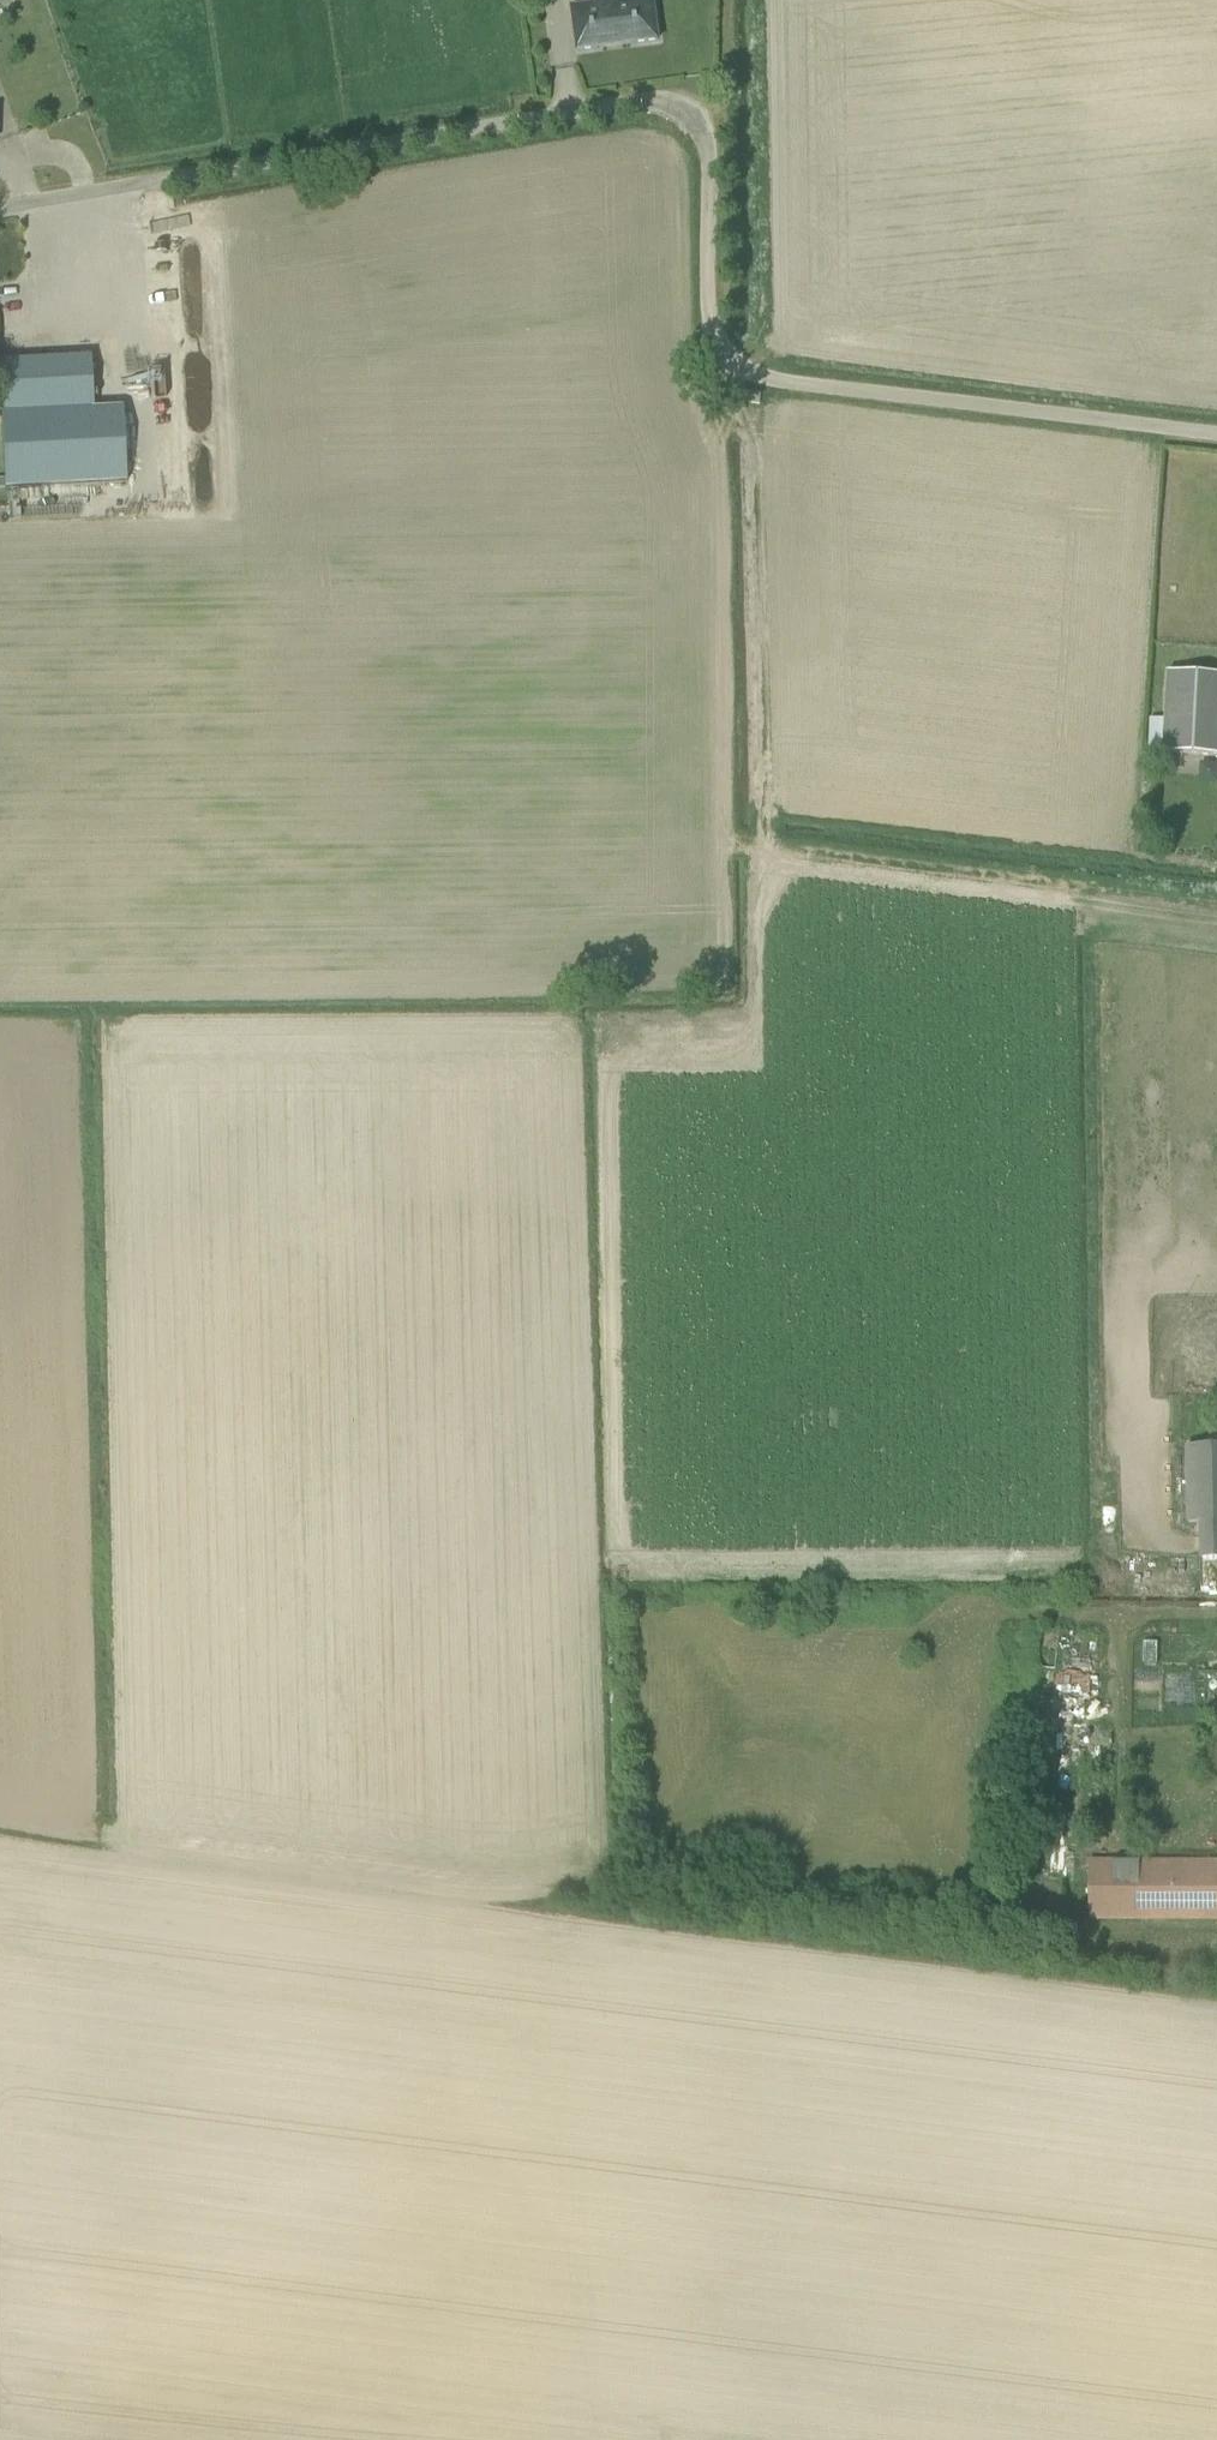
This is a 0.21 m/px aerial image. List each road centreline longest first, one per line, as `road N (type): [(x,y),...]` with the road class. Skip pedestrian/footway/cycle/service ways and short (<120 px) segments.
road 1 (unclassified): [(1216,436),(763,382),(739,371),(710,328),(706,137),(682,104),(651,99),(0,208)]

